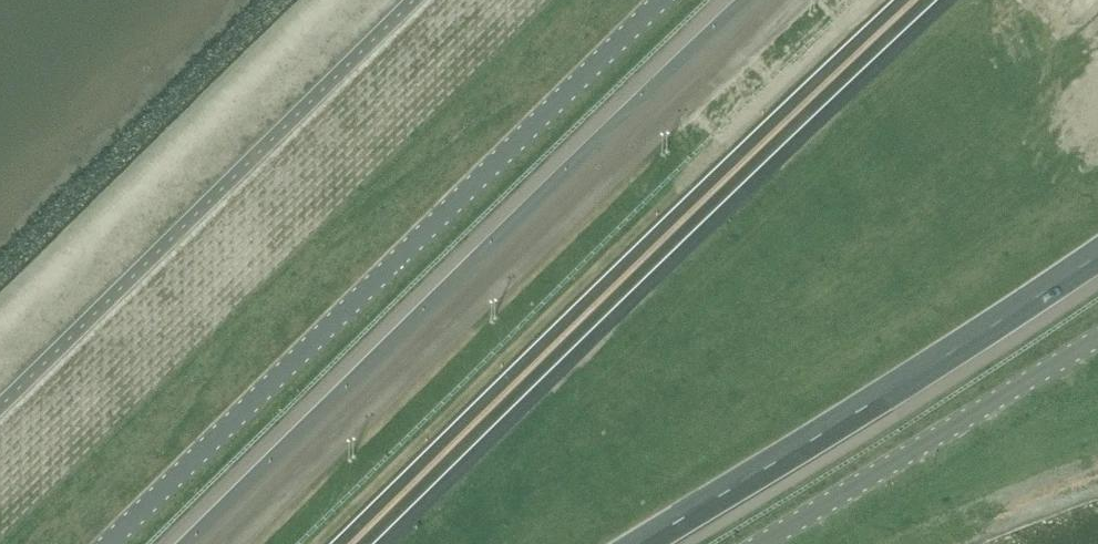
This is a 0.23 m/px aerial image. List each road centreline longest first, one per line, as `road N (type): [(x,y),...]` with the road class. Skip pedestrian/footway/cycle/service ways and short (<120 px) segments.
road 1 (motorway): [(350,543),(913,0)]
road 2 (motorway): [(783,0),(223,543)]
road 3 (unclassified): [(108,543),(664,0)]
road 4 (motorway): [(634,543),(1012,311),(1097,249)]
road 5 (unclassified): [(756,543),(1097,335)]

